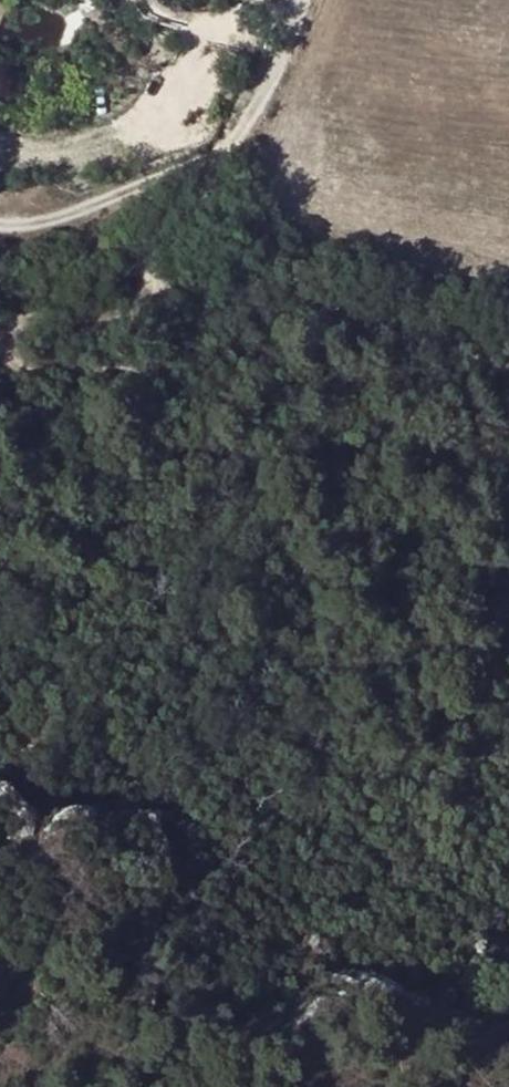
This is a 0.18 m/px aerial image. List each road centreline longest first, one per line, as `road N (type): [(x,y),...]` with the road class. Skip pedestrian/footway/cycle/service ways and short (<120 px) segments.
road 1 (track): [(315,0),(259,116),(217,161),(100,208),(29,228),(0,225)]

